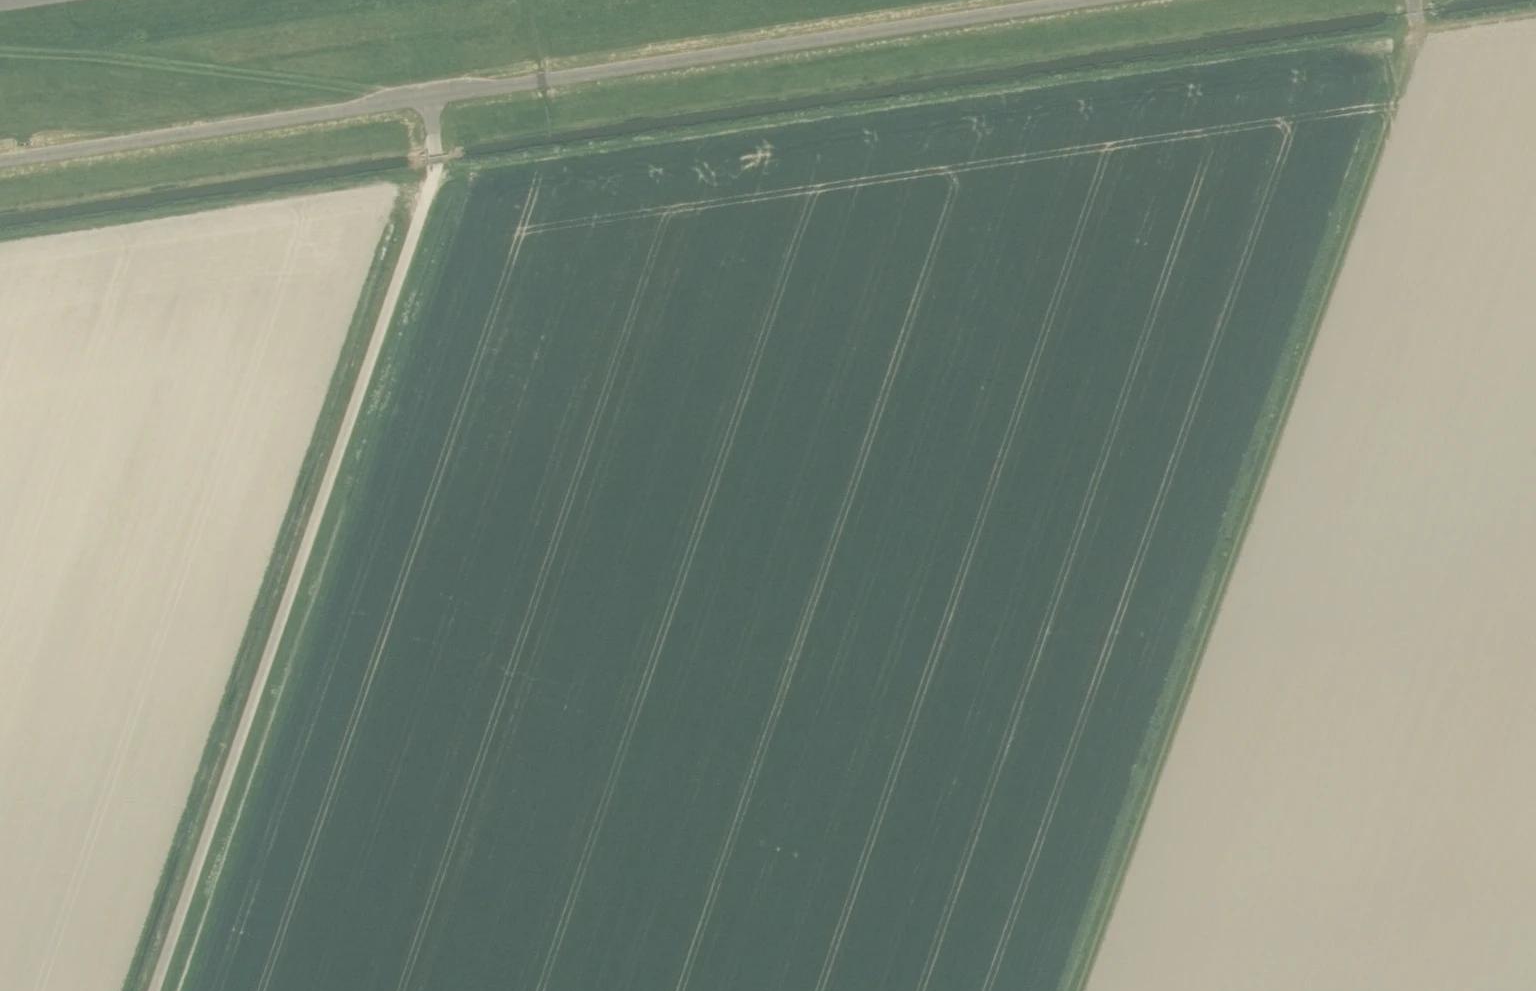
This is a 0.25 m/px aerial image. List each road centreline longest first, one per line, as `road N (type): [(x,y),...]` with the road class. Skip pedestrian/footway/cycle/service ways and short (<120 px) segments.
road 1 (track): [(1082,990),(1419,48),(1416,0)]
road 2 (track): [(0,42),(395,100)]

